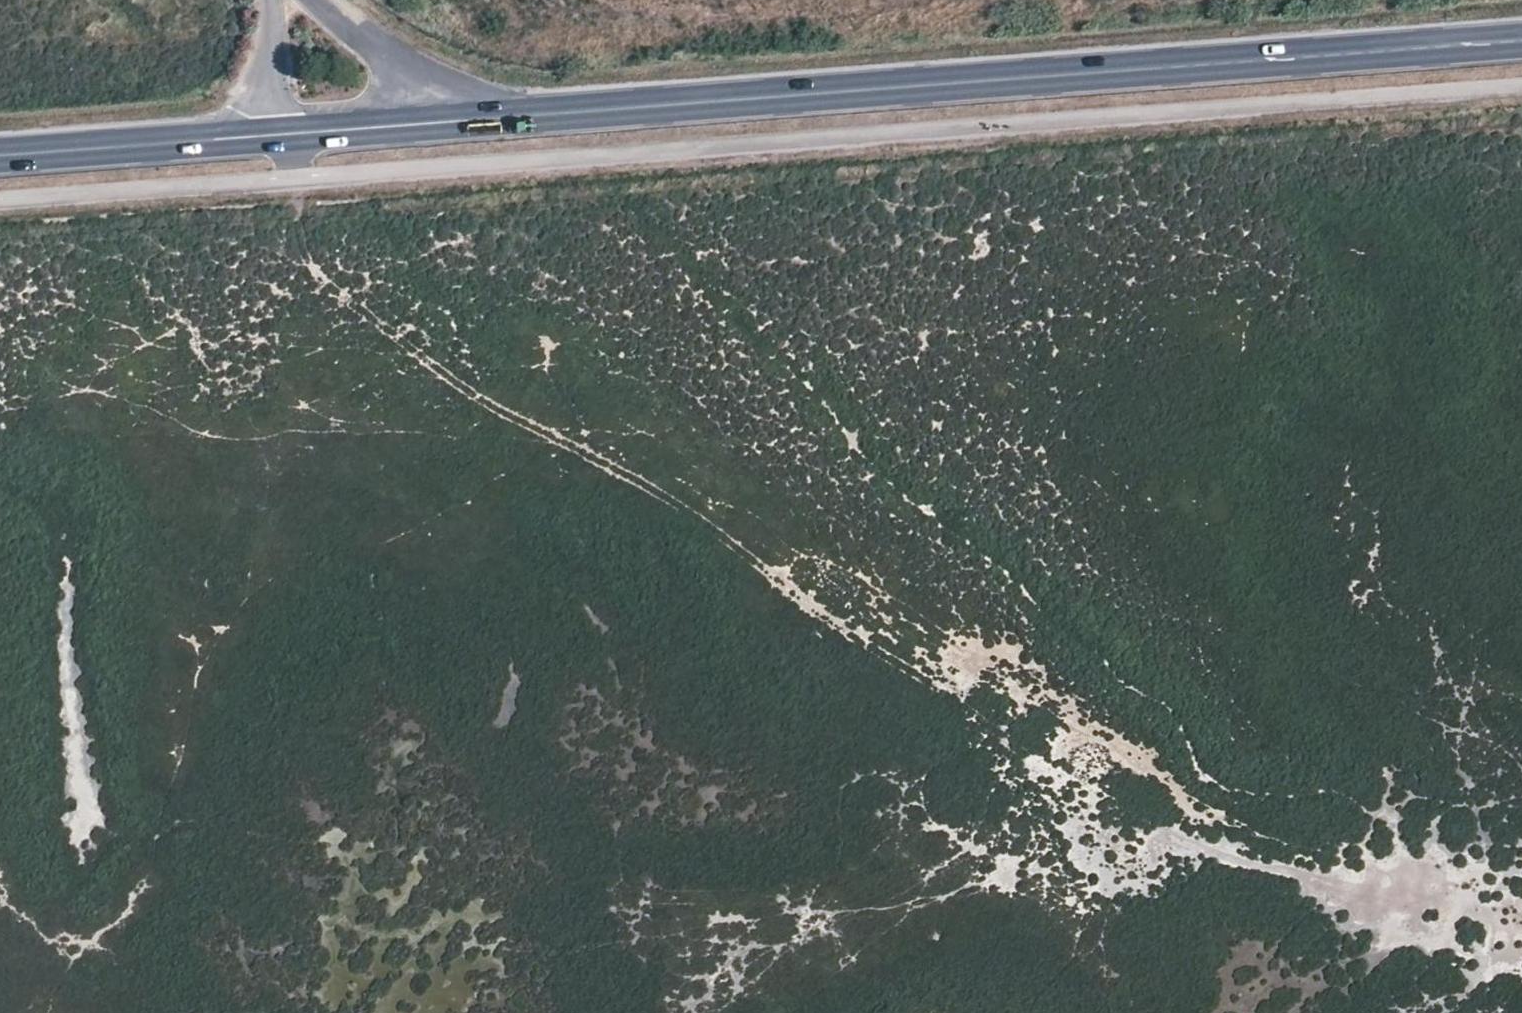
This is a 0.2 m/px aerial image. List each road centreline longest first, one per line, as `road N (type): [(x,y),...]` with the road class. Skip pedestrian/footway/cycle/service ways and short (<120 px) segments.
road 1 (primary): [(1521,42),(0,155)]

